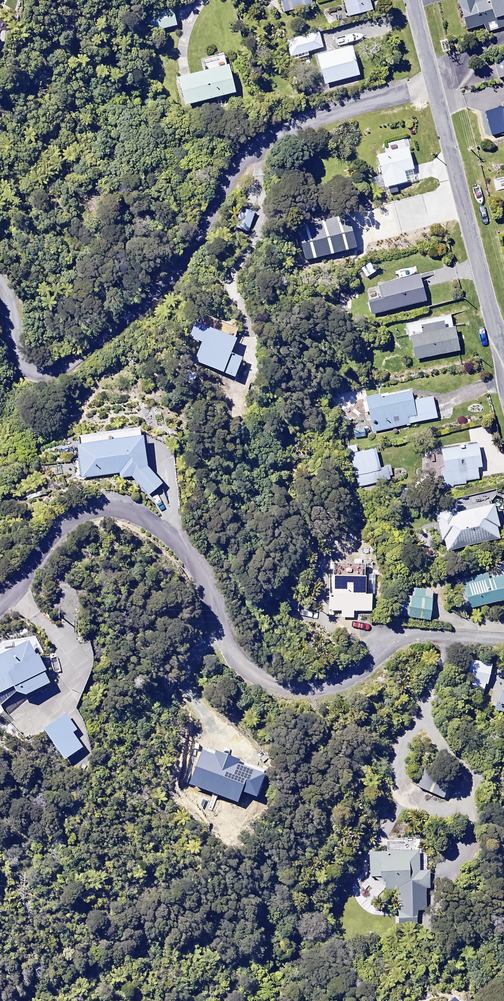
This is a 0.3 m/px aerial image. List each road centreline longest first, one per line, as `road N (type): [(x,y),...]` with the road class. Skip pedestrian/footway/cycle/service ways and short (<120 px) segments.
road 1 (residential): [(503,359),(413,0)]

